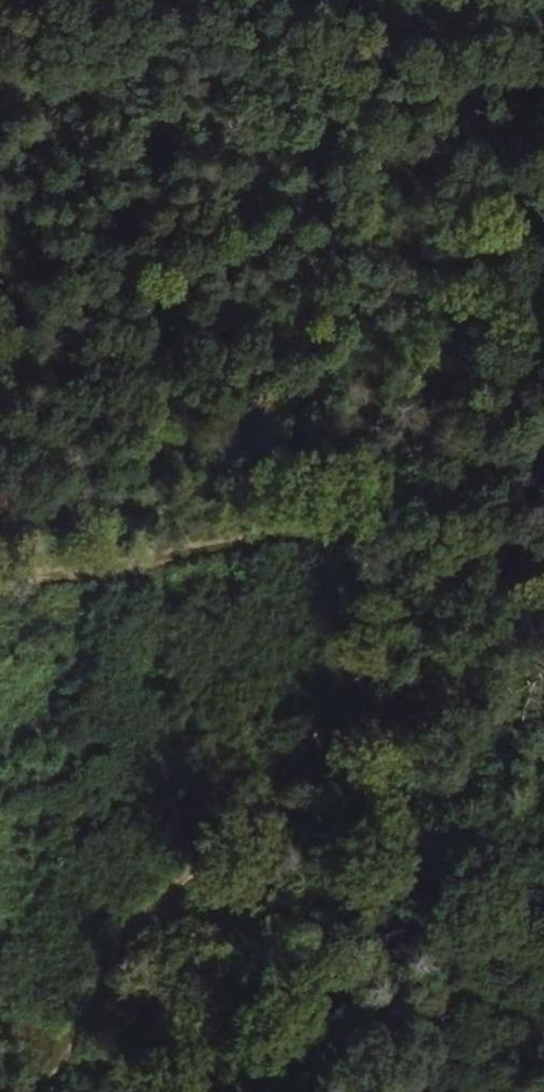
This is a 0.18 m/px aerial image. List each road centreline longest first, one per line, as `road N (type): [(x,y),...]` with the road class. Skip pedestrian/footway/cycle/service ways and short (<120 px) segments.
road 1 (track): [(457,525),(443,586),(299,785),(144,915),(96,990),(65,1059)]
road 2 (track): [(457,525),(397,517),(0,577)]
road 3 (track): [(543,297),(457,525)]

